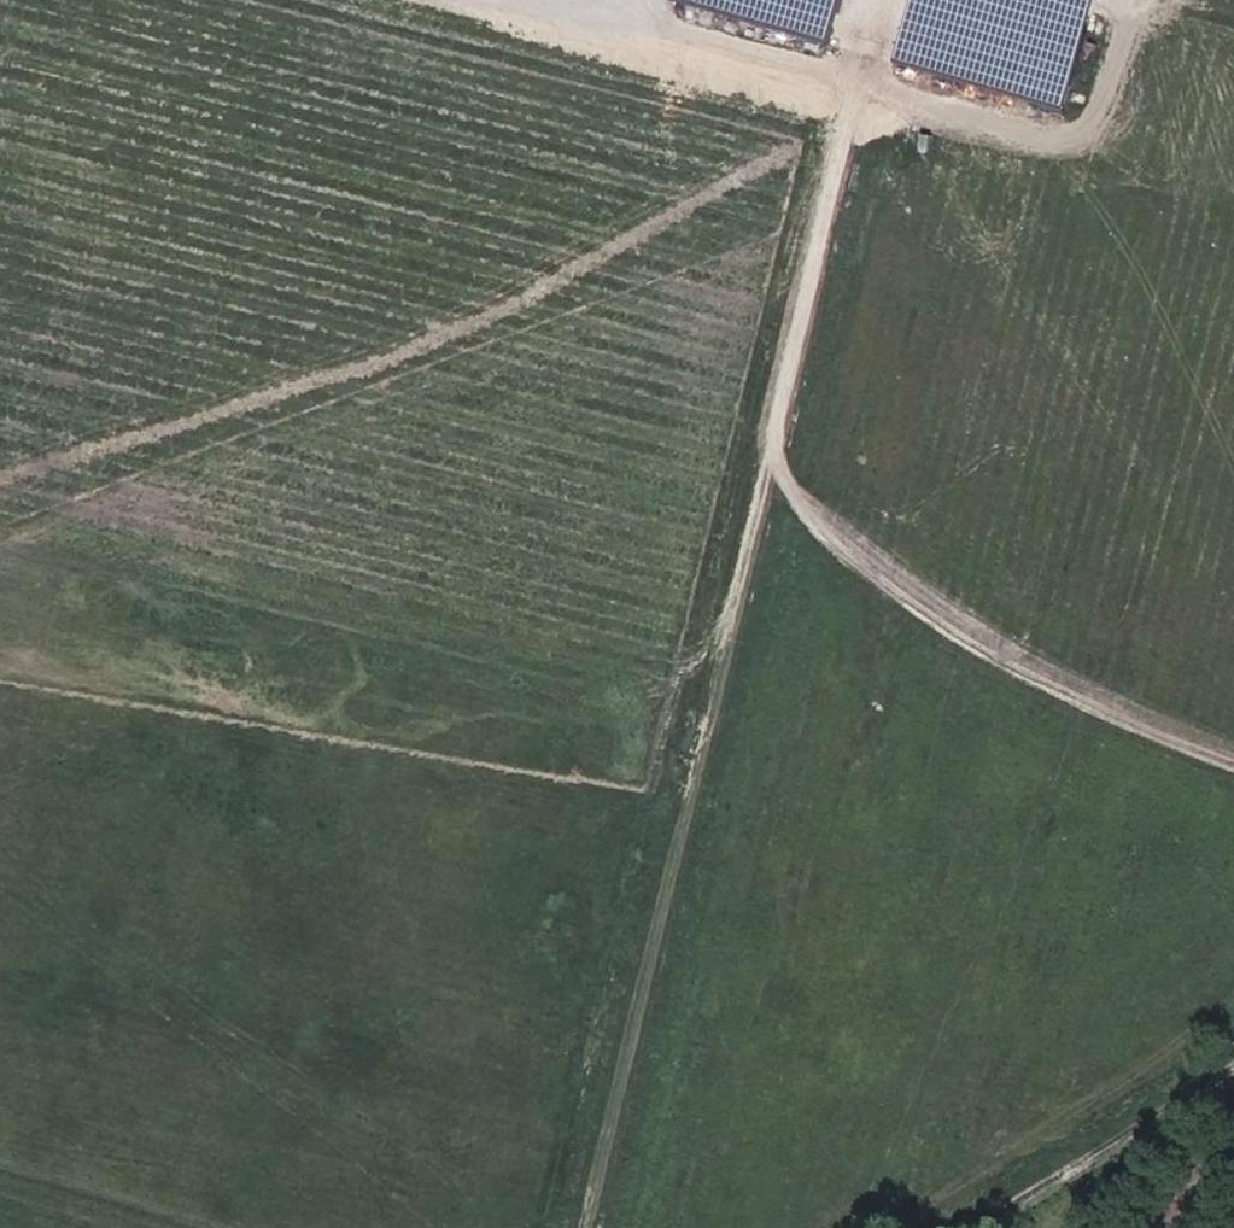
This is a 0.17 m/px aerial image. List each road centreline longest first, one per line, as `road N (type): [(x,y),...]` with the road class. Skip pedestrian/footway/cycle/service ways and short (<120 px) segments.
road 1 (track): [(627,0),(622,20),(1098,135),(1139,0)]
road 2 (track): [(992,1227),(1233,1072)]

